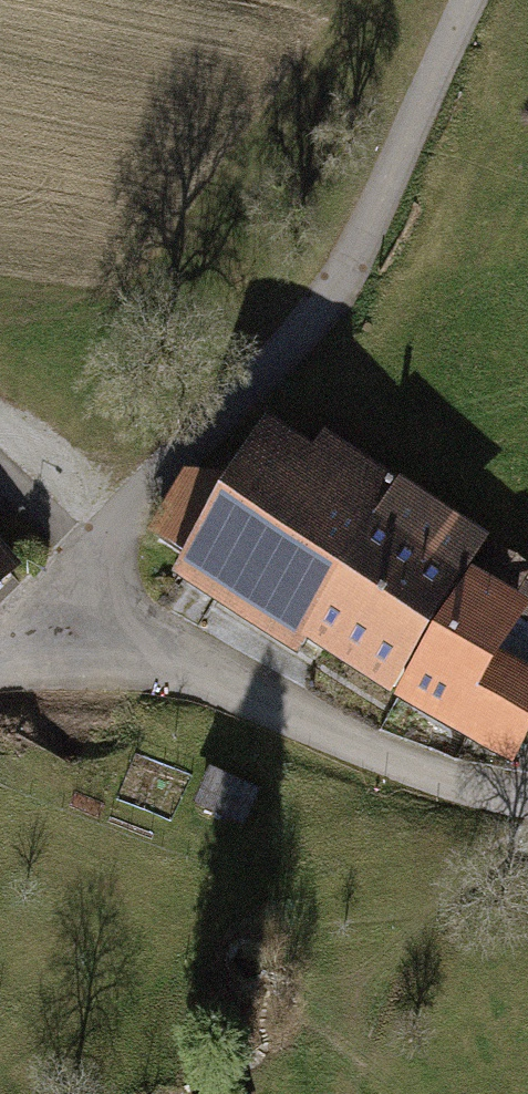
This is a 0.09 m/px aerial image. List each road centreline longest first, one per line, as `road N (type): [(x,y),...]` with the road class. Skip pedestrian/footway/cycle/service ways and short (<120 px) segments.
road 1 (residential): [(527,796),(390,758),(182,663),(132,627),(113,569),(137,505),(339,285),(470,0)]
road 2 (track): [(182,452),(272,427),(331,427),(527,542)]
road 3 (track): [(0,656),(124,615)]

